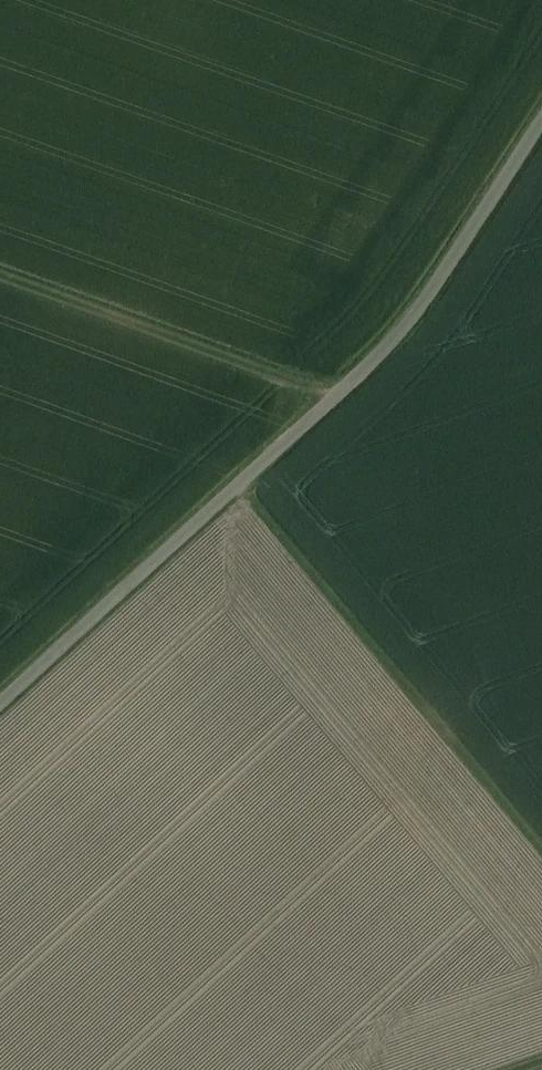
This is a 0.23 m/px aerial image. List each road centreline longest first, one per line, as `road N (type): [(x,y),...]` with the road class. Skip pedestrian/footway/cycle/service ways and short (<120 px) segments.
road 1 (unclassified): [(0,706),(405,332),(541,119)]
road 2 (track): [(541,845),(239,486)]
road 3 (track): [(0,271),(335,392)]

